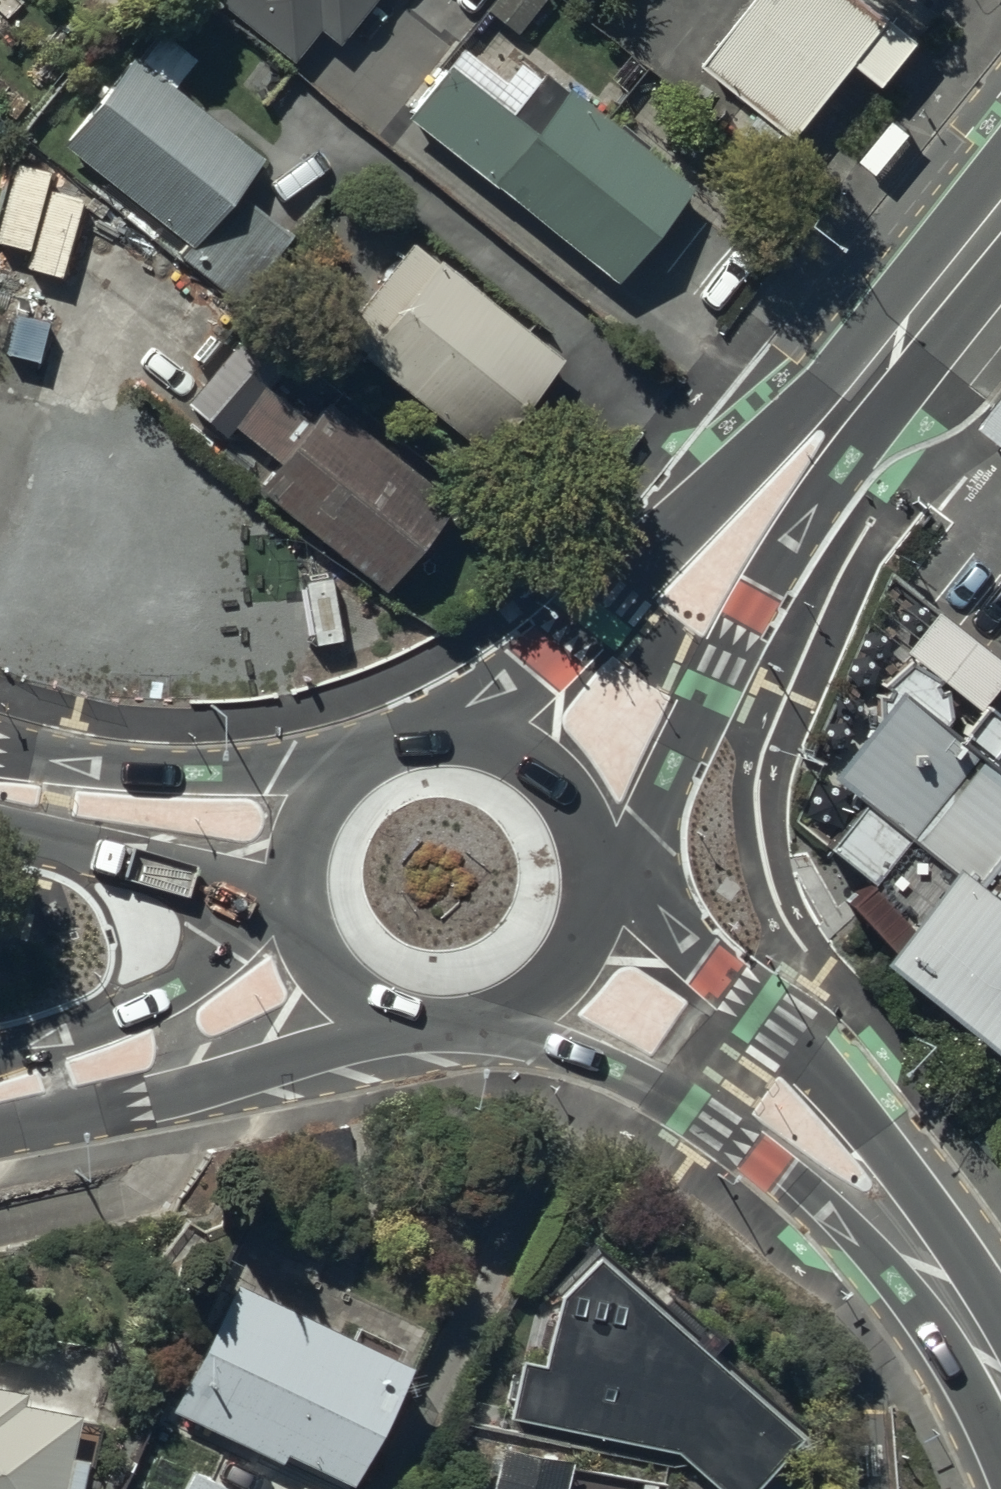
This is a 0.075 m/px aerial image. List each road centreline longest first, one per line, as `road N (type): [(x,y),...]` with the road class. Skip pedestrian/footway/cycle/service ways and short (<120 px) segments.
road 1 (secondary): [(852,403),(850,452),(763,587),(649,833),(592,889)]
road 2 (secondary): [(449,736),(530,687),(796,414),(852,403)]
road 3 (secondary): [(592,889),(659,915),(844,1095),(884,1146),(922,1251)]
road 4 (secondary): [(922,1251),(841,1221),(756,1152),(656,1091),(480,1024)]
road 5 (secondary): [(397,1020),(179,1092),(0,1128)]
road 6 (secondary): [(0,748),(162,771),(367,759)]
road 7 (secondary): [(0,1054),(121,1014),(171,988),(220,947),(301,908)]
road 8 (secondary): [(299,897),(0,826)]
road 9 (residential): [(866,1488),(873,1361),(922,1251)]
road 10 (secondary): [(852,403),(1000,218)]
road 11 (secondary): [(449,736),(513,752),(541,770),(580,824),(592,889)]
road 12 (secondary): [(592,889),(565,967),(516,1010),(480,1024)]
road 13 (secondary): [(299,897),(316,813),(367,759)]
road 14 (secondary): [(397,1020),(345,988),(324,964),(301,908)]
road 15 (secondary): [(1000,1375),(922,1251)]

